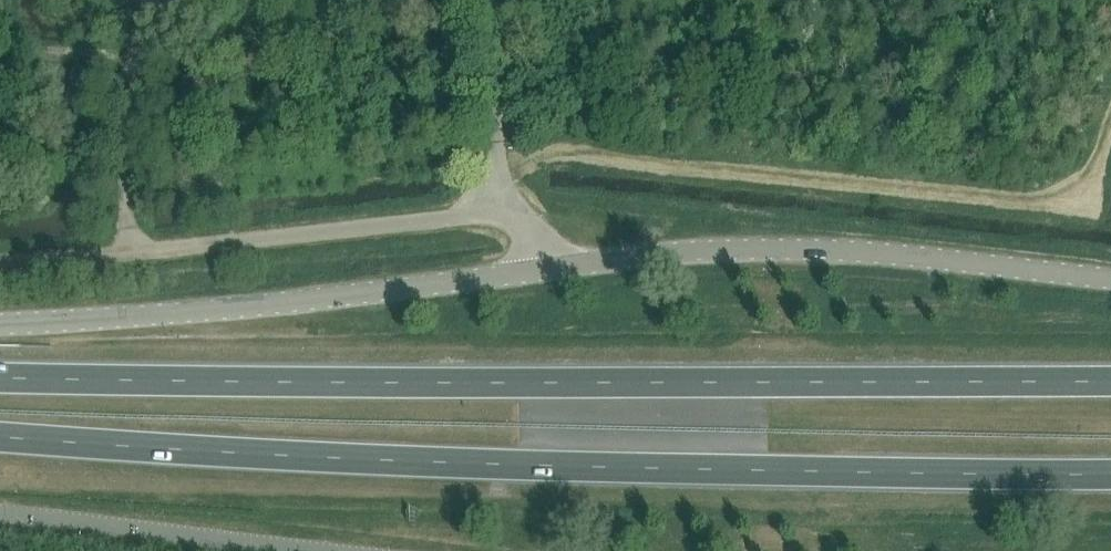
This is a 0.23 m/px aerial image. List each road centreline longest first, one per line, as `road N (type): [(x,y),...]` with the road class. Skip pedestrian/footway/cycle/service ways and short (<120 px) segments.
road 1 (trunk): [(0,437),(343,459),(1110,474)]
road 2 (trunk): [(1110,381),(0,379)]
road 3 (tertiary): [(538,270),(665,252),(775,249),(1110,278)]
road 4 (tertiary): [(0,325),(219,310),(538,270)]
road 5 (unclassified): [(538,270),(500,189),(491,0)]
road 6 (track): [(0,262),(131,251)]

